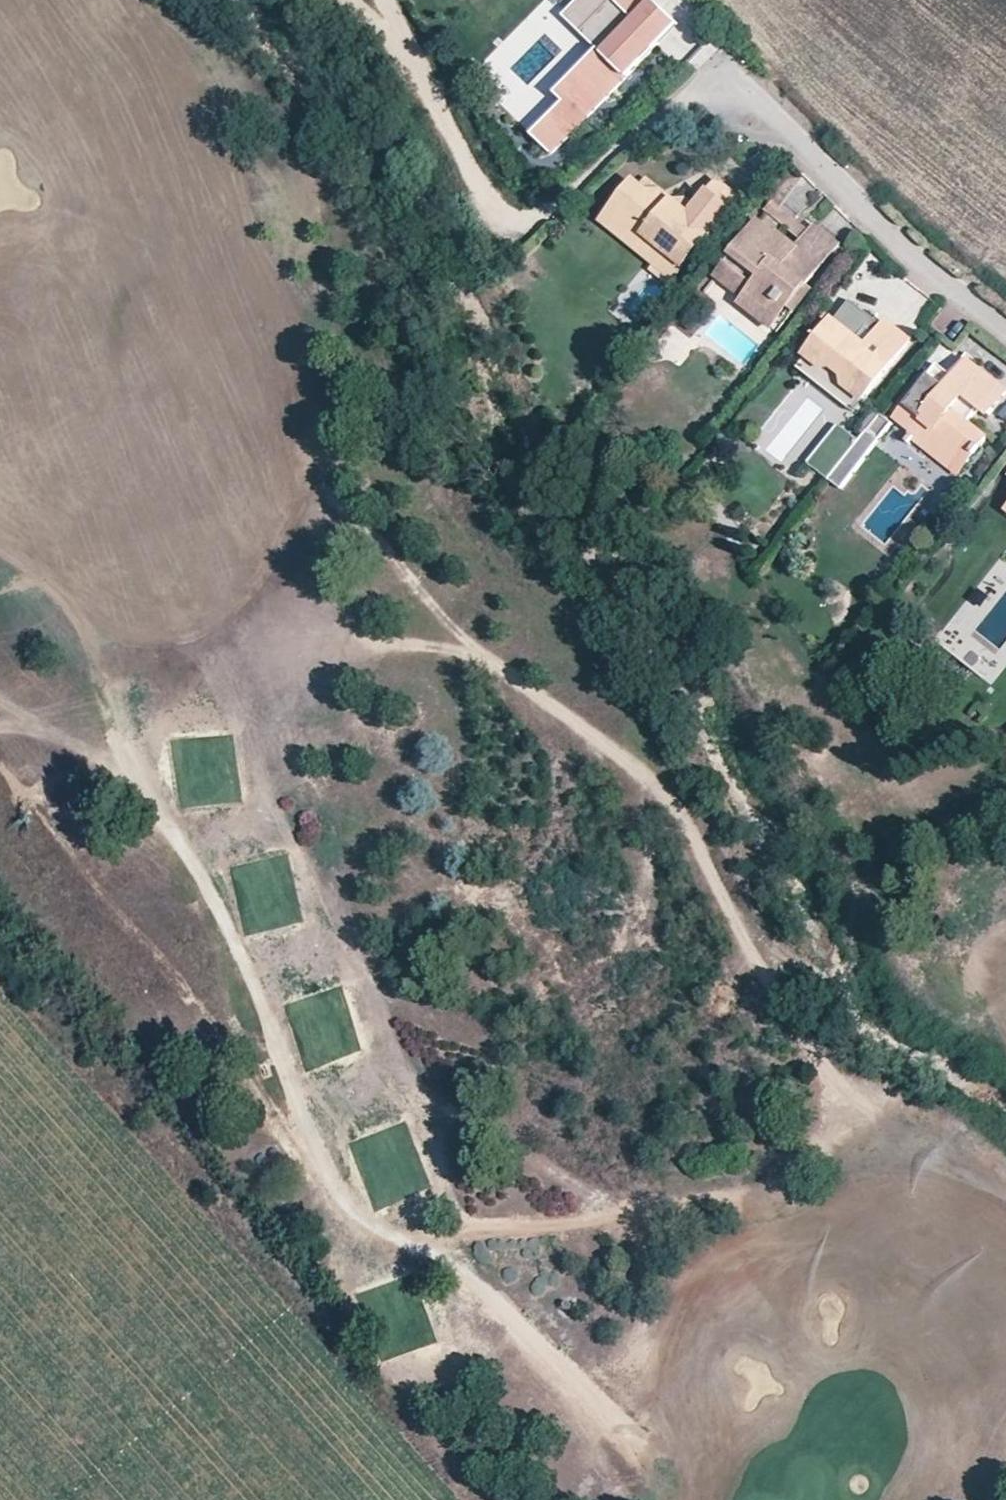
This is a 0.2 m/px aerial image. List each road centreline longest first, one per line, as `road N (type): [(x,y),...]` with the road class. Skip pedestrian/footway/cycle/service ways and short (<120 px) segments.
road 1 (residential): [(1005,330),(705,73),(569,198)]

